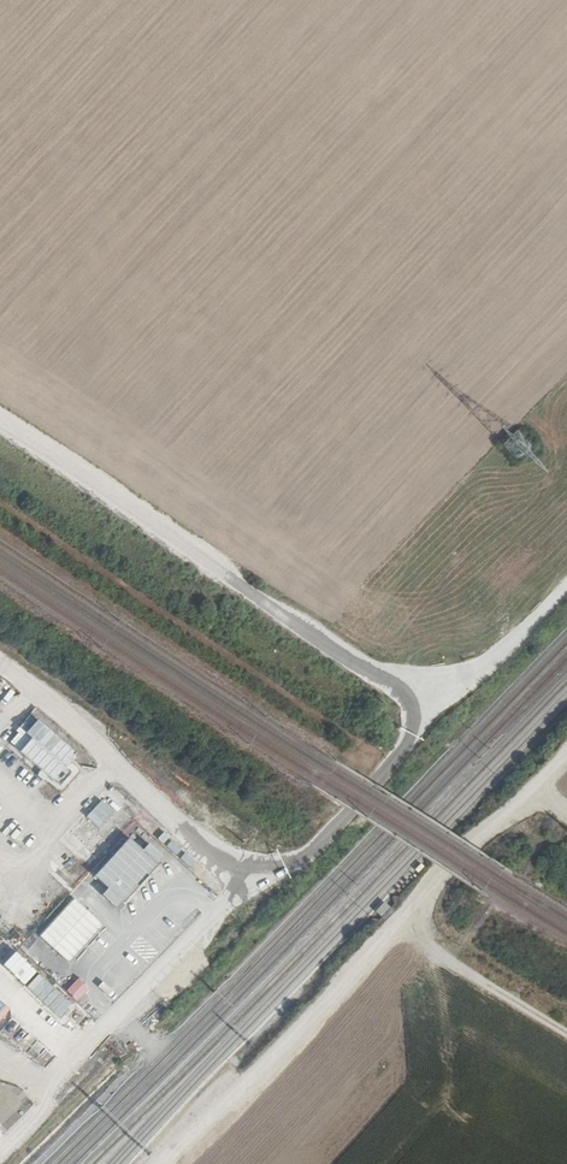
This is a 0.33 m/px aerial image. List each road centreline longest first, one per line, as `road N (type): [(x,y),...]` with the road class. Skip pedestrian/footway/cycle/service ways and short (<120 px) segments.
road 1 (track): [(0,419),(381,676),(411,699),(416,729),(299,864),(264,871),(210,846),(70,720),(0,670)]
road 2 (track): [(172,1163),(402,925)]
road 3 (track): [(402,925),(448,859),(539,784)]
road 4 (unclassified): [(566,585),(484,670),(416,710)]
road 5 (track): [(566,1033),(402,925)]

